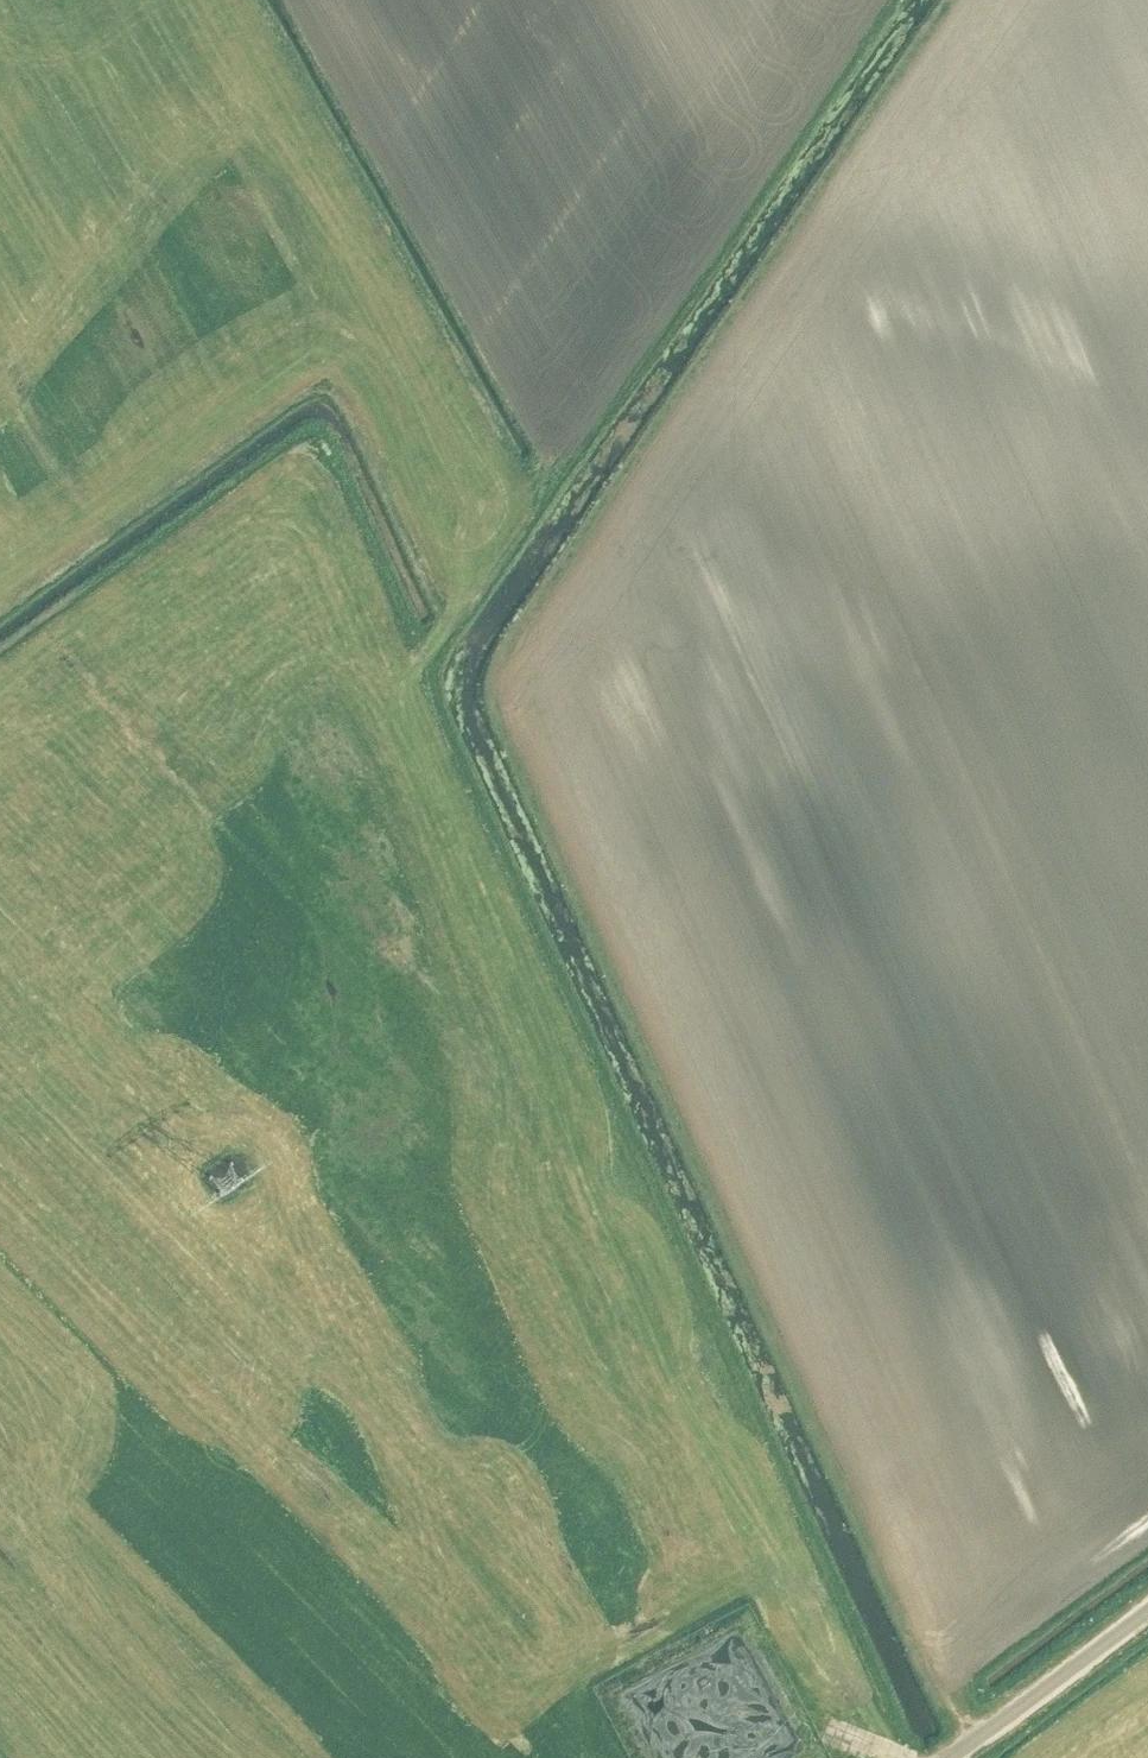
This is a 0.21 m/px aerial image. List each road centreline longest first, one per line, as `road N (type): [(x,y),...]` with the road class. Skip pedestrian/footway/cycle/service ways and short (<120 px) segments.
road 1 (unclassified): [(953,1757),(1147,1612)]

